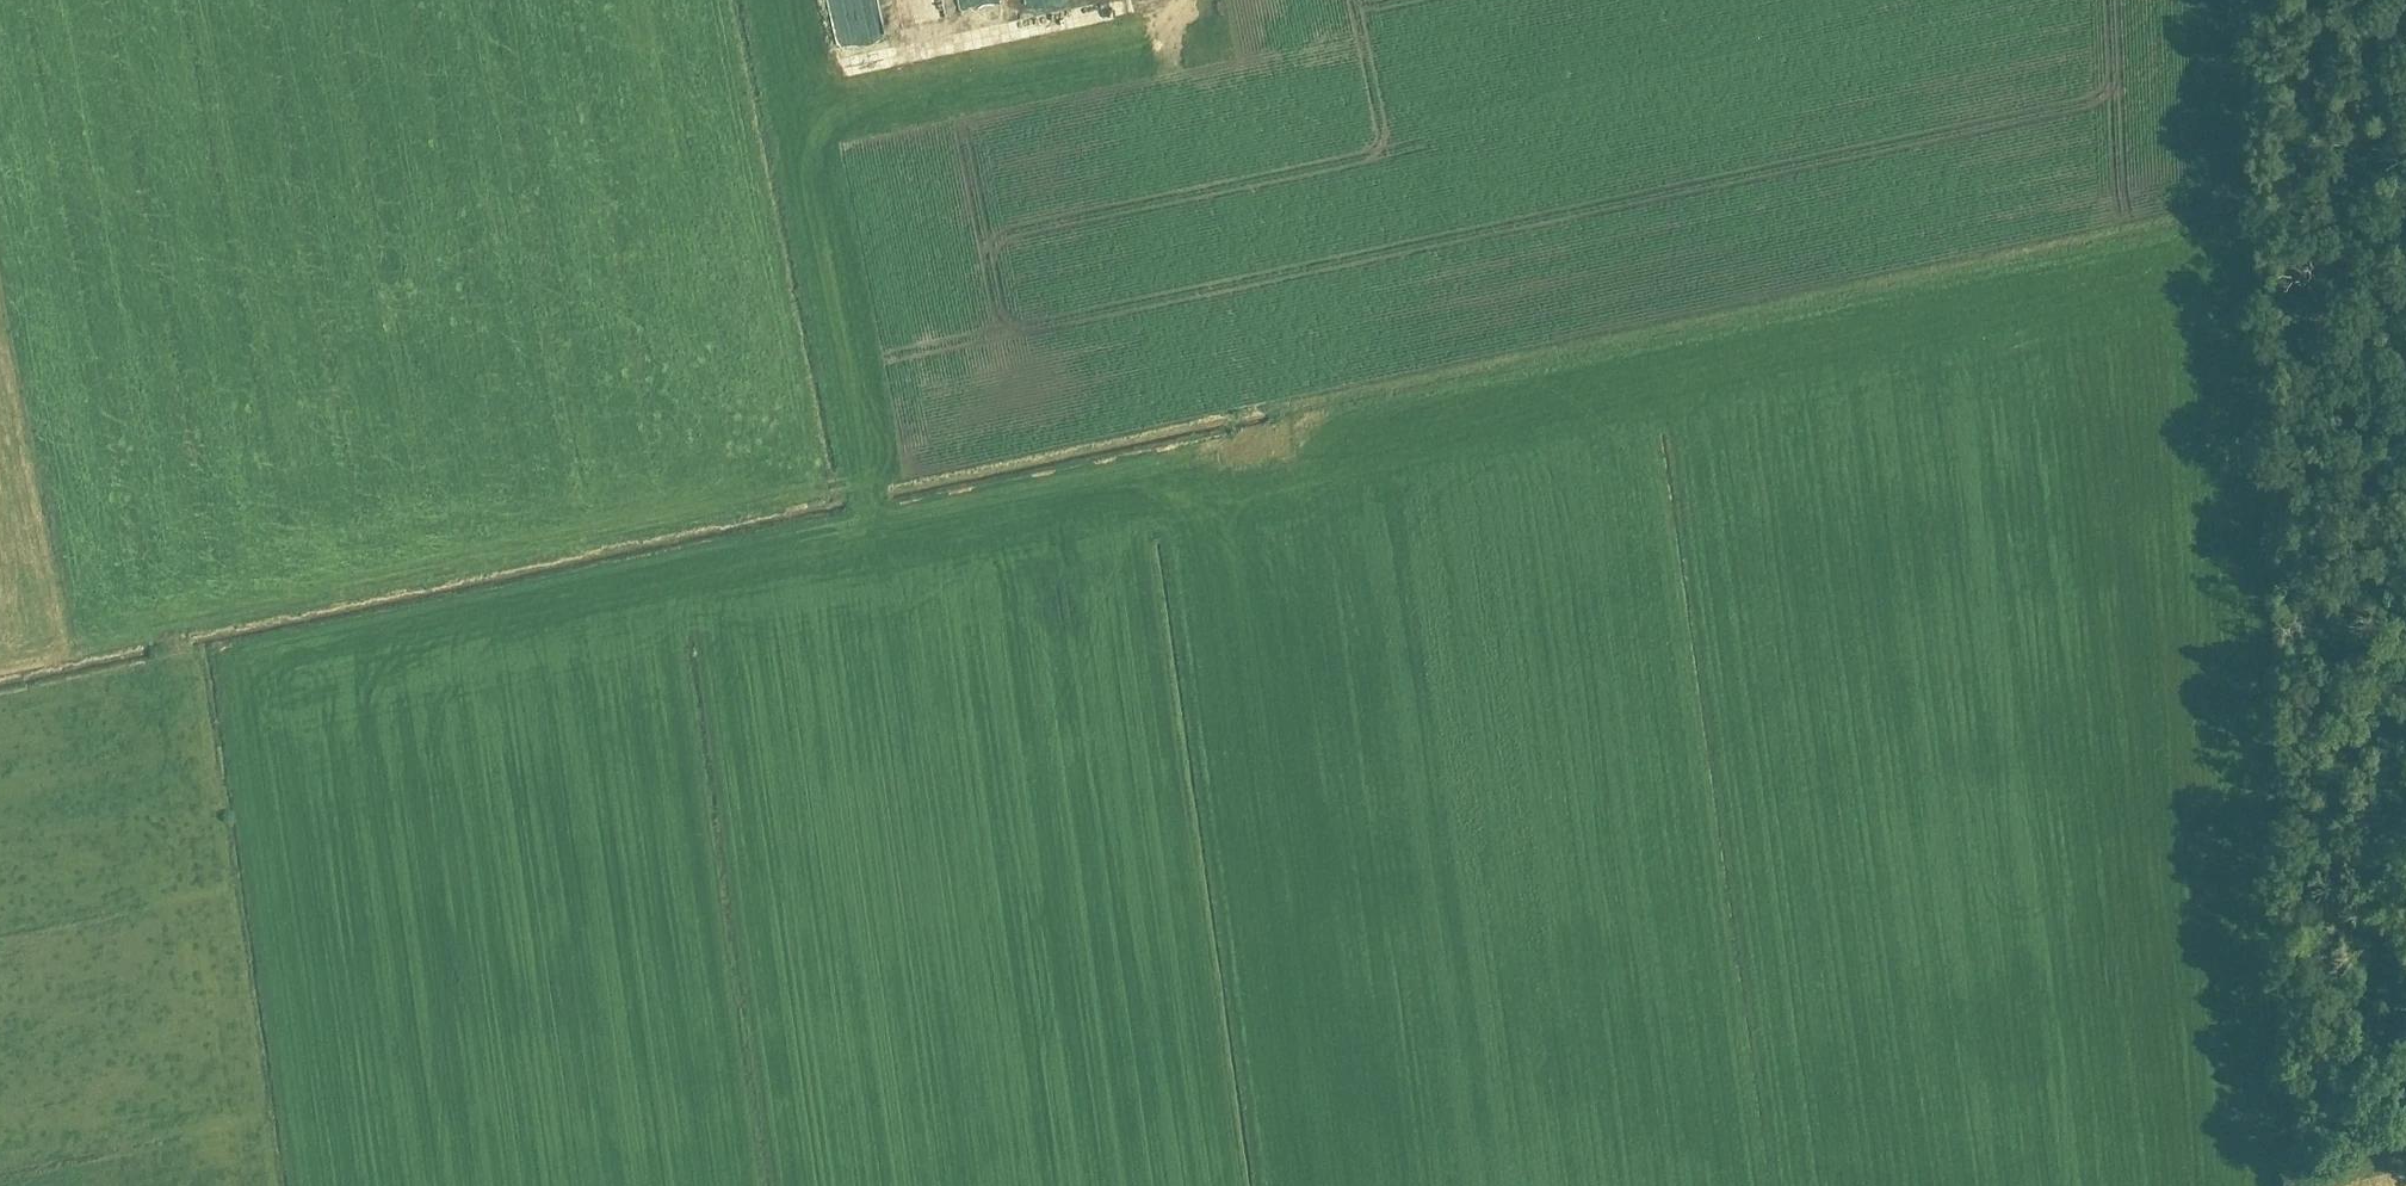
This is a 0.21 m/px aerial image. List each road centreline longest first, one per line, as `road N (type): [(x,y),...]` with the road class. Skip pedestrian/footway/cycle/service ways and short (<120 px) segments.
road 1 (track): [(1161,0),(1258,454)]

